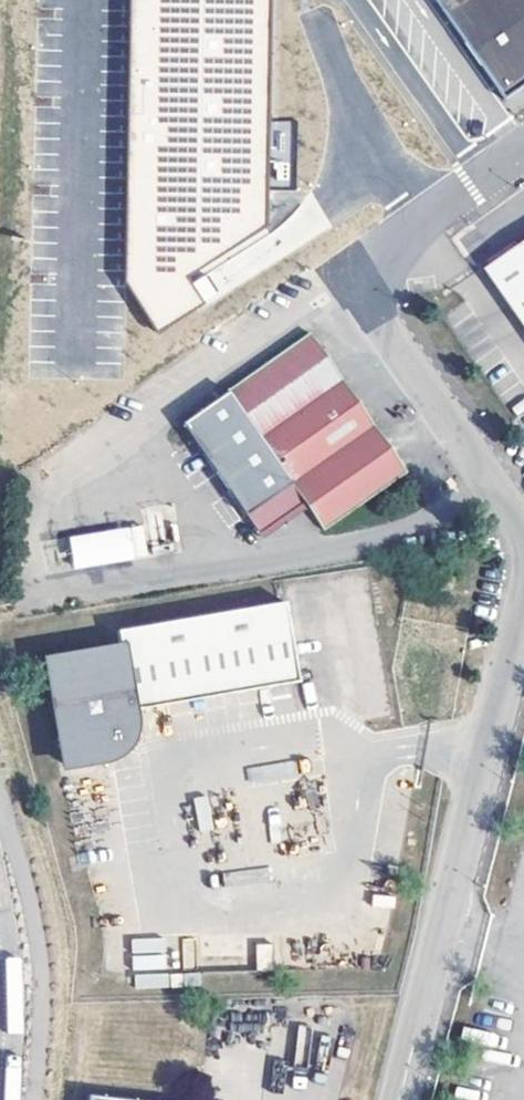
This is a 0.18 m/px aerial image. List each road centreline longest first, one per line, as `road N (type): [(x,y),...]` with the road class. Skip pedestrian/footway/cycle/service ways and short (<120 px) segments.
road 1 (unclassified): [(523,620),(399,1099)]
road 2 (unclassified): [(343,276),(523,538)]
road 3 (unclassified): [(114,442),(343,276)]
road 4 (unclassified): [(359,0),(484,175)]
road 5 (unclassified): [(343,276),(484,175)]

